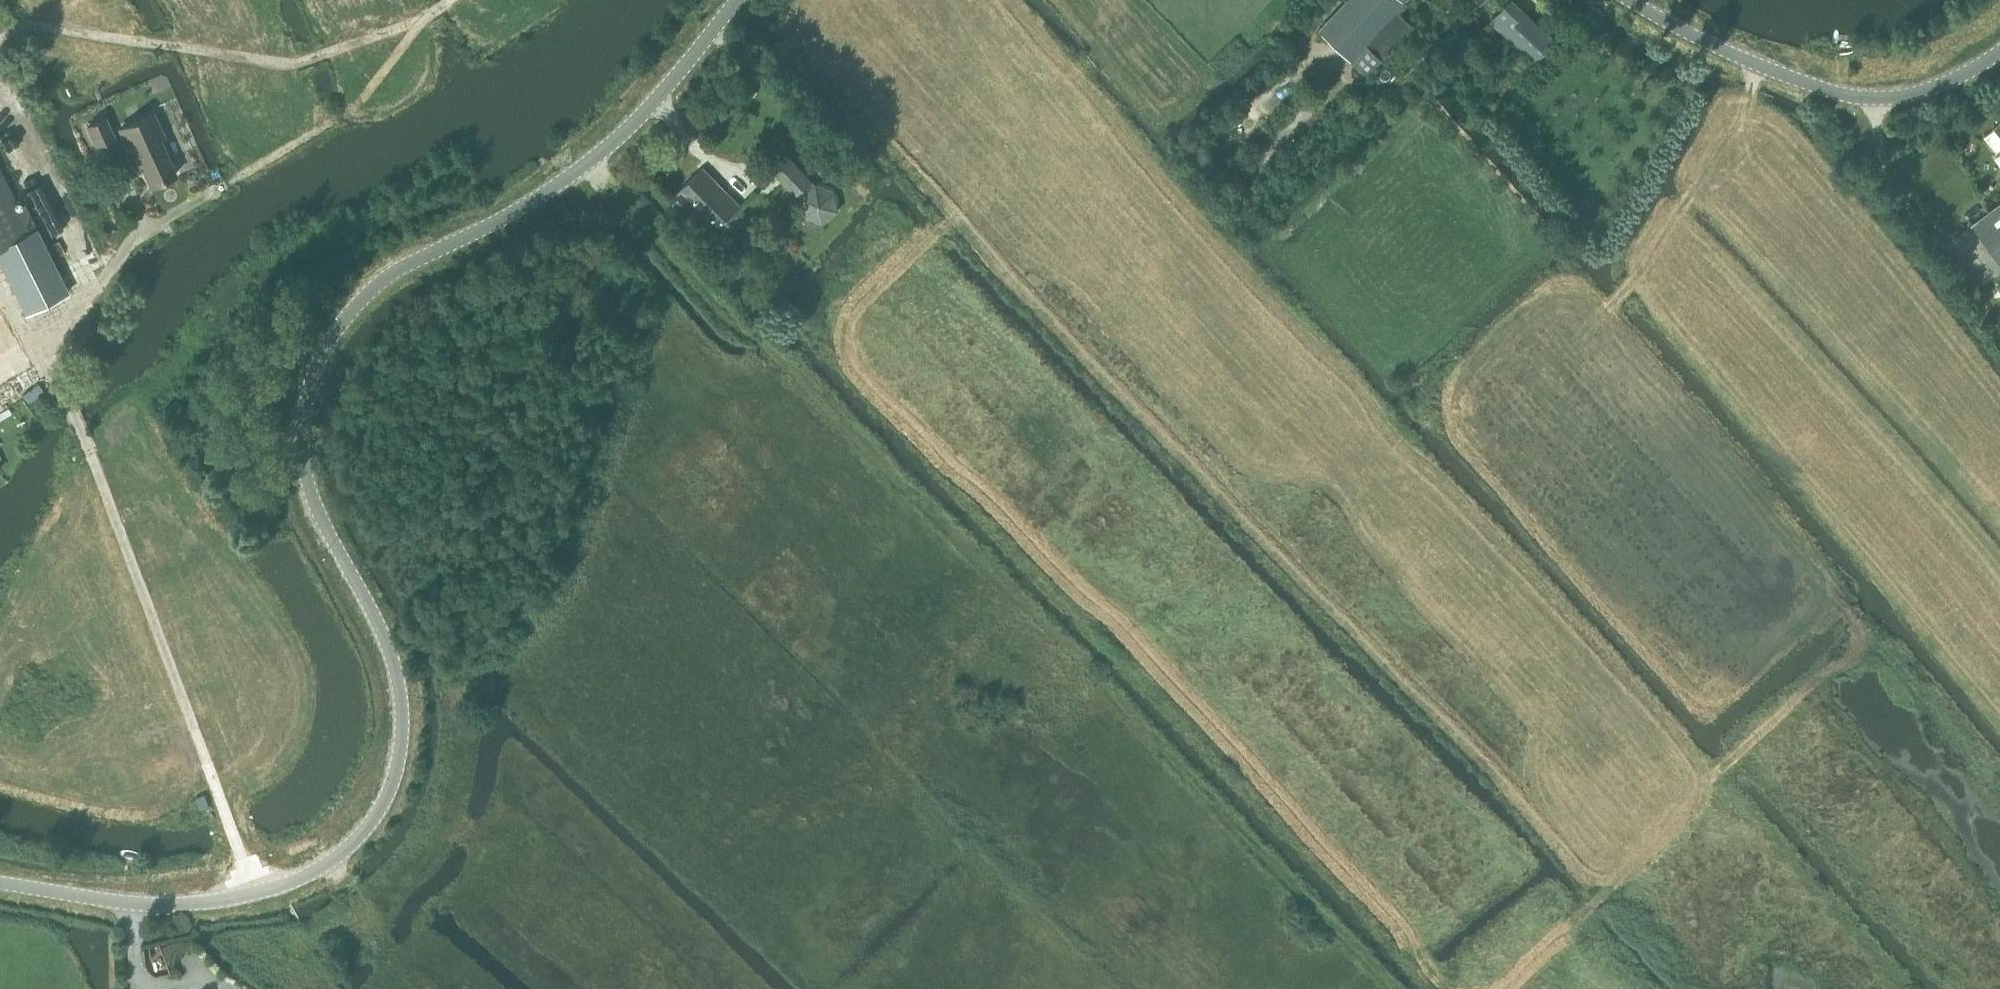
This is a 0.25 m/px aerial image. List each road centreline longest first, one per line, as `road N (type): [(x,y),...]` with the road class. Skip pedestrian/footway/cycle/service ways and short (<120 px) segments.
road 1 (unclassified): [(0,888),(128,904),(211,902),(259,894),(348,851),(398,779),(406,721),(386,639),(310,487),(305,410),(317,362),(371,289),(541,195),(628,128),(734,0)]
road 2 (unclassified): [(1636,0),(1741,57),(1861,93),(1915,94),(1999,50)]
road 3 (track): [(1596,330),(1738,132),(1757,62)]
road 4 (track): [(0,95),(93,283),(36,340)]

